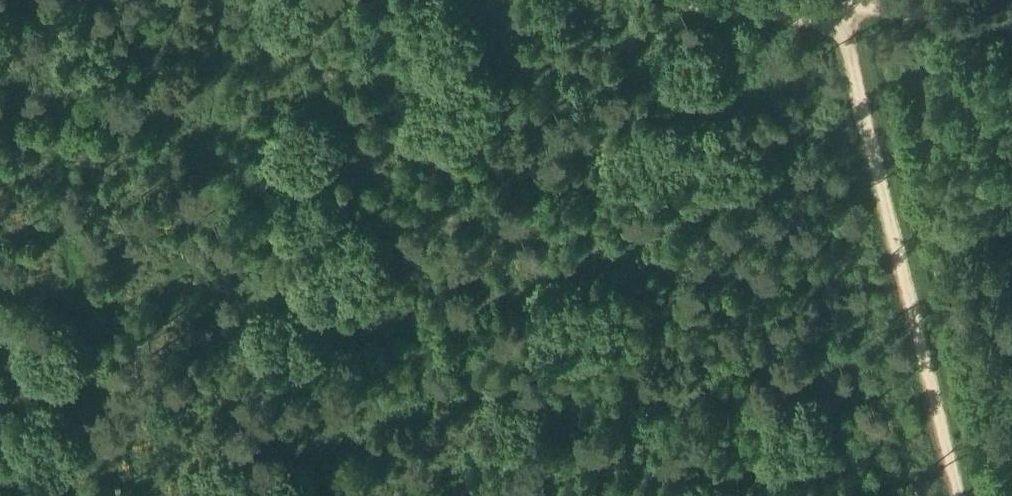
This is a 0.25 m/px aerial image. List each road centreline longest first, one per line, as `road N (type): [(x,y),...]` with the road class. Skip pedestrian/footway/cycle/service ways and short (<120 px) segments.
road 1 (track): [(966,495),(844,6)]
road 2 (track): [(1011,26),(881,7)]

